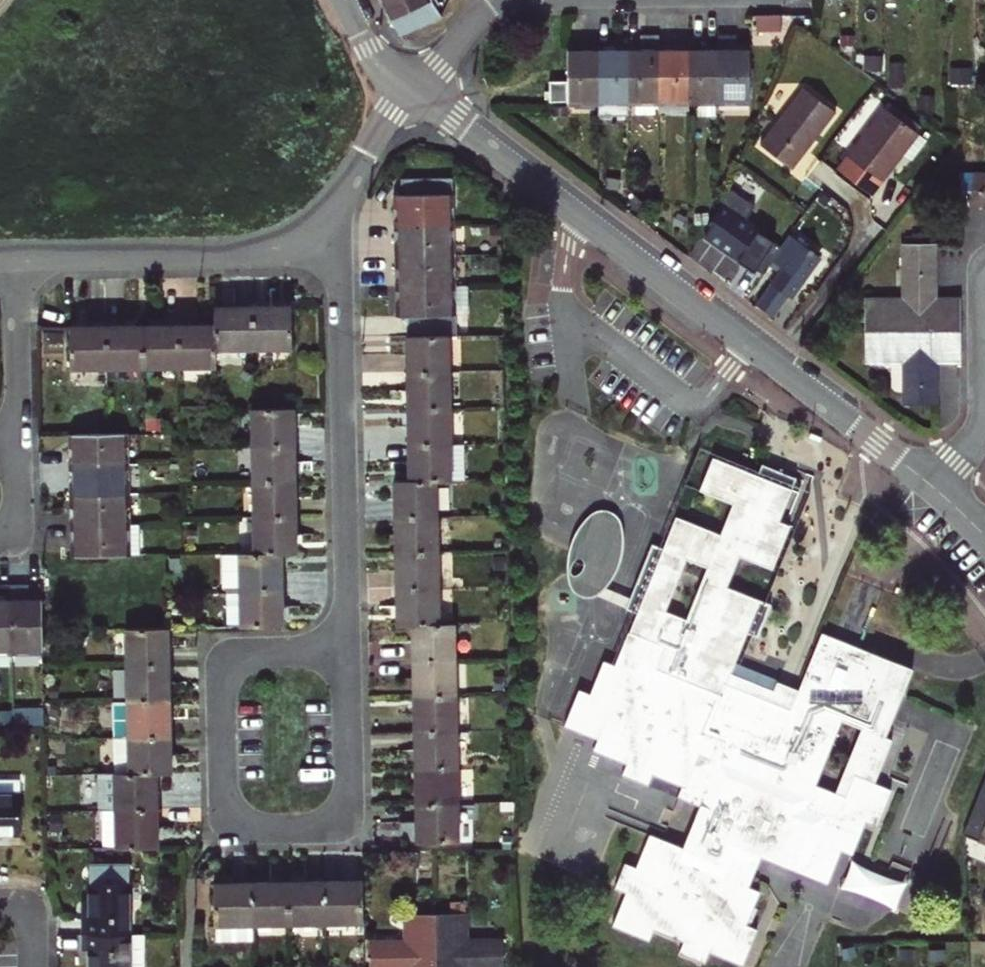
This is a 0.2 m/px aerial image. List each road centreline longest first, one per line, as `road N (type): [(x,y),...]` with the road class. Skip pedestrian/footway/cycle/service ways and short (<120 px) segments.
road 1 (tertiary): [(414,89),(937,491)]
road 2 (residential): [(347,648),(224,650),(226,825),(348,824)]
road 3 (residential): [(342,247),(347,648)]
road 4 (residential): [(15,256),(342,247)]
road 5 (residential): [(984,273),(977,431),(937,491)]
road 6 (residential): [(15,256),(18,450)]
road 7 (residential): [(414,89),(343,186),(342,247)]
road 8 (residential): [(348,824),(347,648)]
road 9 (residential): [(414,89),(506,0)]

